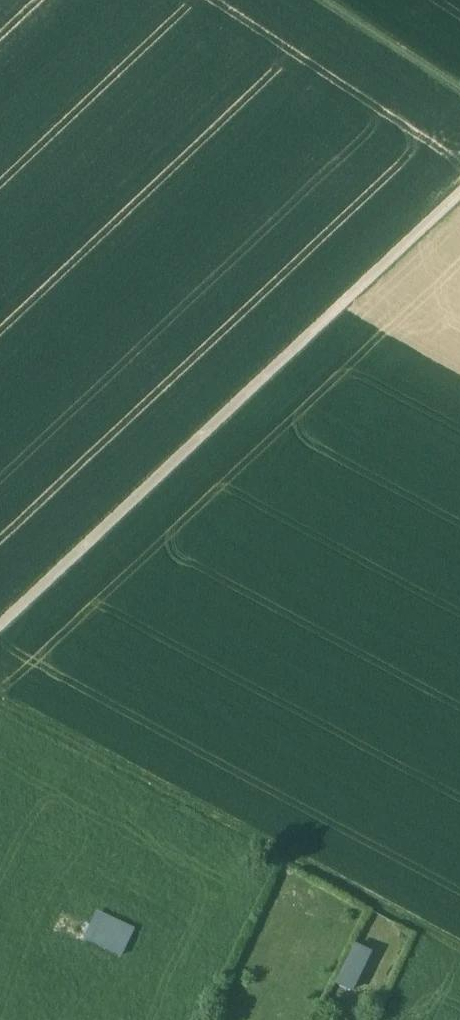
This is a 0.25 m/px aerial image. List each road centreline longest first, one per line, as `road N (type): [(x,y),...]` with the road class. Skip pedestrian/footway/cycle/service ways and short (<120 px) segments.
road 1 (track): [(459,192),(0,627)]
road 2 (track): [(0,700),(459,949)]
road 3 (track): [(328,0),(459,88)]

